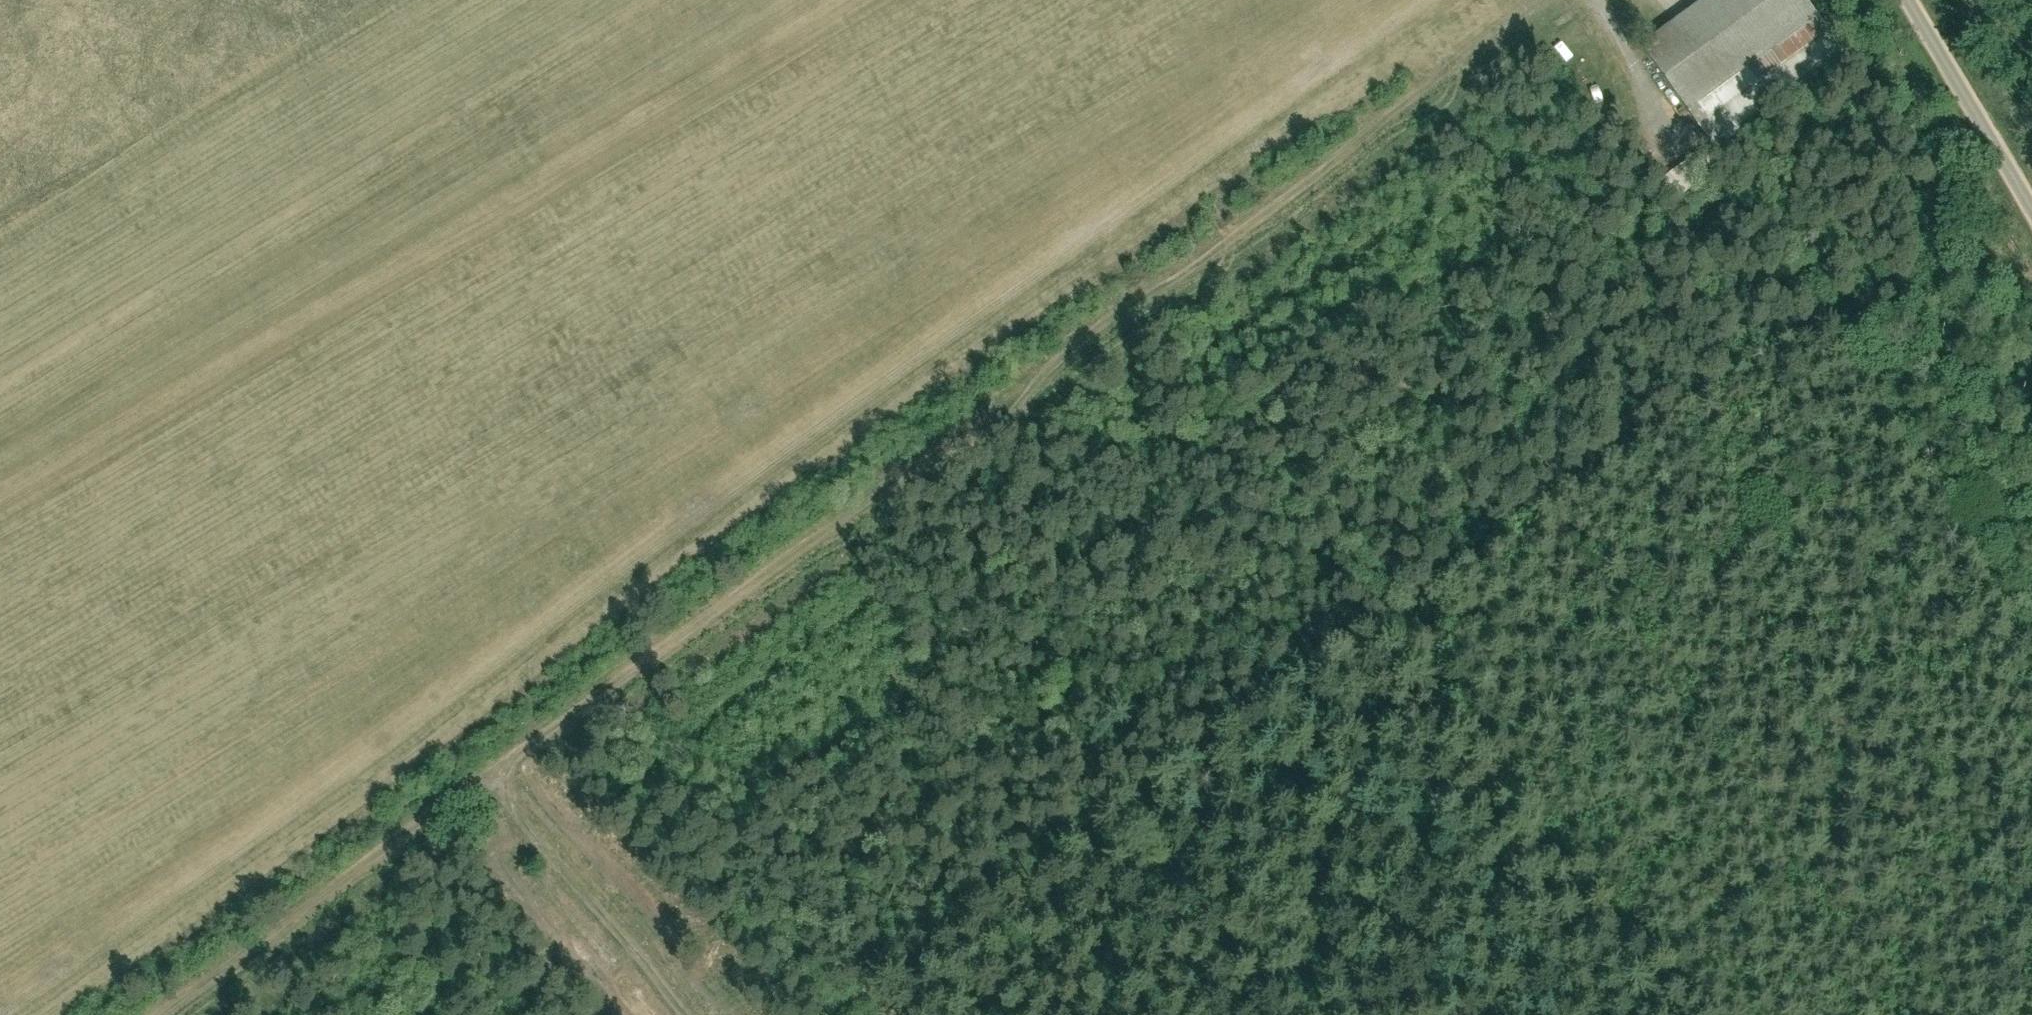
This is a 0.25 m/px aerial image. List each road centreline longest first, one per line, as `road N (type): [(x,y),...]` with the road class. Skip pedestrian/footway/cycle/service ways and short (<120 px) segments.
road 1 (track): [(1539,0),(139,1014)]
road 2 (track): [(681,1014),(487,760)]
road 3 (unclassified): [(1908,0),(2031,209)]

